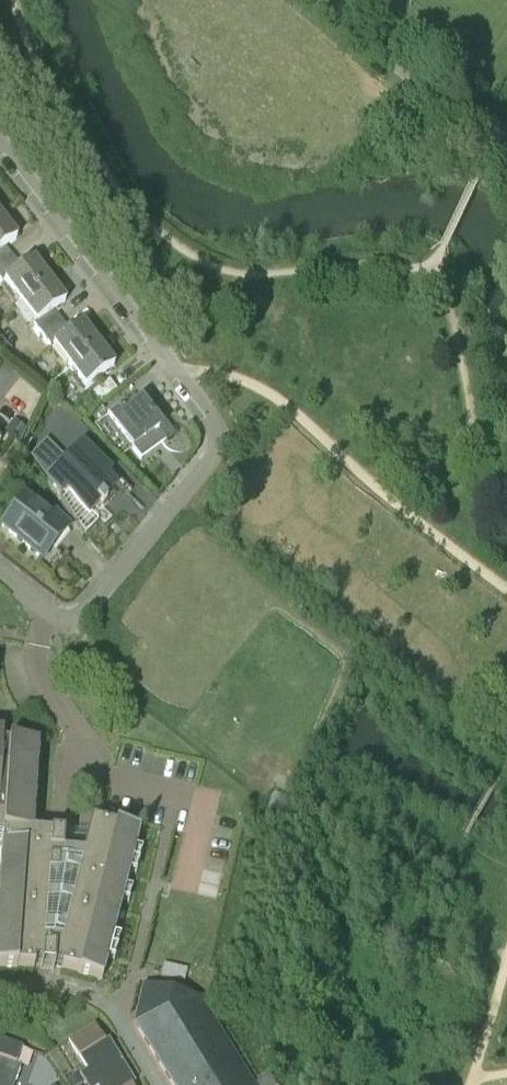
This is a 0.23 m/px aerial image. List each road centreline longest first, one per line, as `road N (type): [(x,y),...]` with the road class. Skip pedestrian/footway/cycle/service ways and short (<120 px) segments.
road 1 (residential): [(73,618),(210,445),(172,370),(0,160)]

